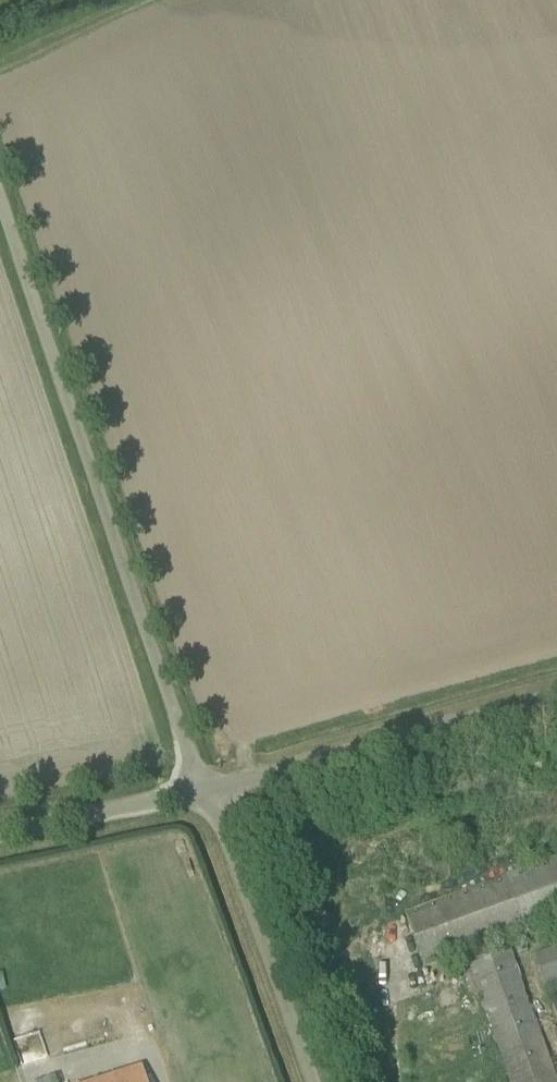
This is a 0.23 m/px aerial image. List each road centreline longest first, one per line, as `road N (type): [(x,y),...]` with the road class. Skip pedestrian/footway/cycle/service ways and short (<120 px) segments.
road 1 (track): [(0,179),(203,794)]
road 2 (unclassified): [(203,794),(556,705)]
road 3 (unclassified): [(309,1081),(203,794)]
road 4 (unclassified): [(0,834),(203,794)]
road 5 (track): [(0,62),(136,0)]

